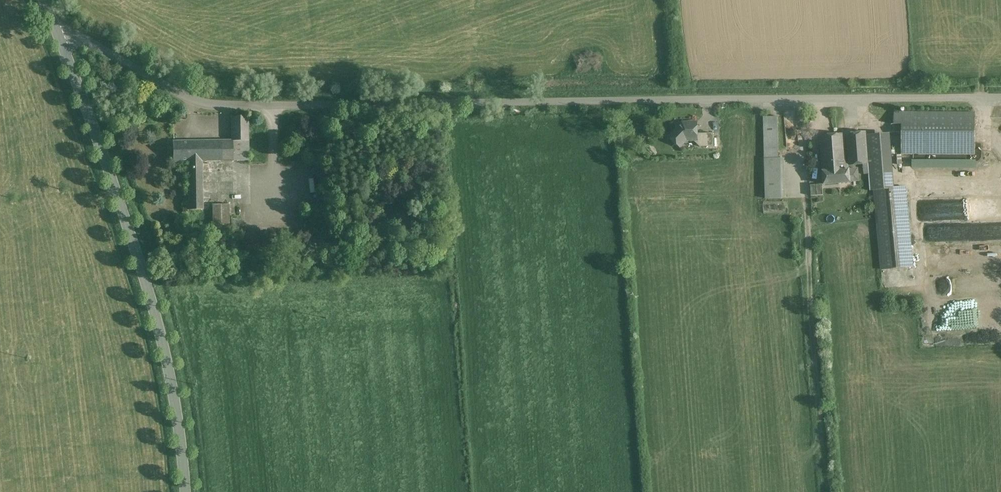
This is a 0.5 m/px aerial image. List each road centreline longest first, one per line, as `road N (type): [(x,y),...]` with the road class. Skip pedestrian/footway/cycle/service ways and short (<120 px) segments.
road 1 (unclassified): [(58,35),(85,38),(209,104),(1000,97)]
road 2 (tertiary): [(58,35),(158,316),(188,491)]

